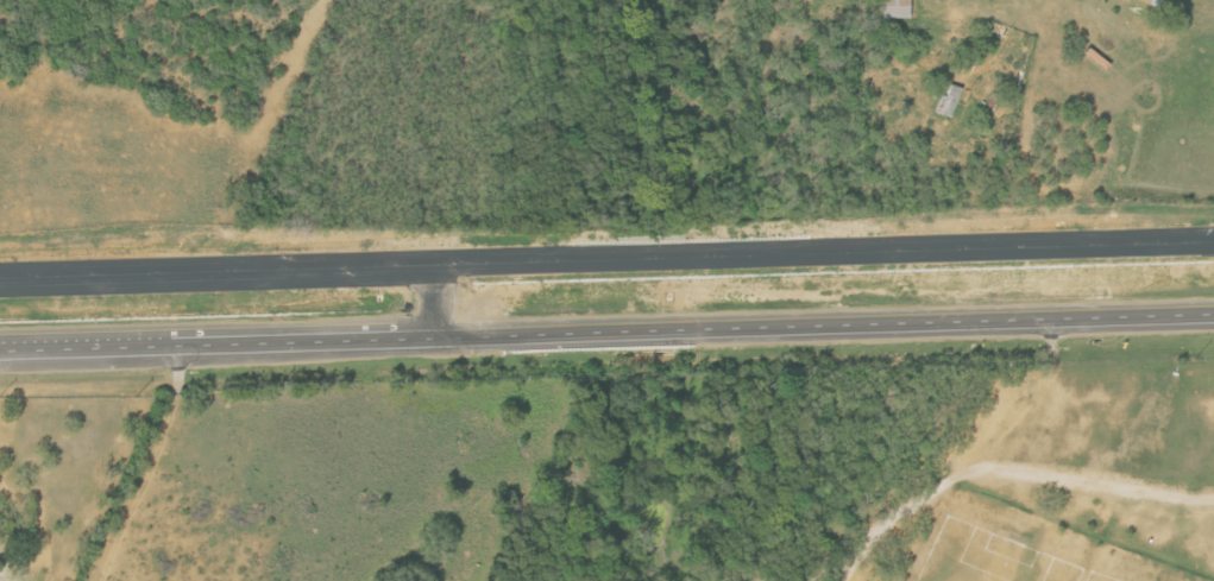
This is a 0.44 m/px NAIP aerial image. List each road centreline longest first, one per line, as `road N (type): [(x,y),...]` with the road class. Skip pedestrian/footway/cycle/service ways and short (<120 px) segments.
road 1 (trunk): [(1213,242),(0,279)]
road 2 (trunk): [(429,337),(1213,313)]
road 3 (trunk): [(171,345),(429,337)]
road 4 (trunk): [(0,349),(171,345)]

